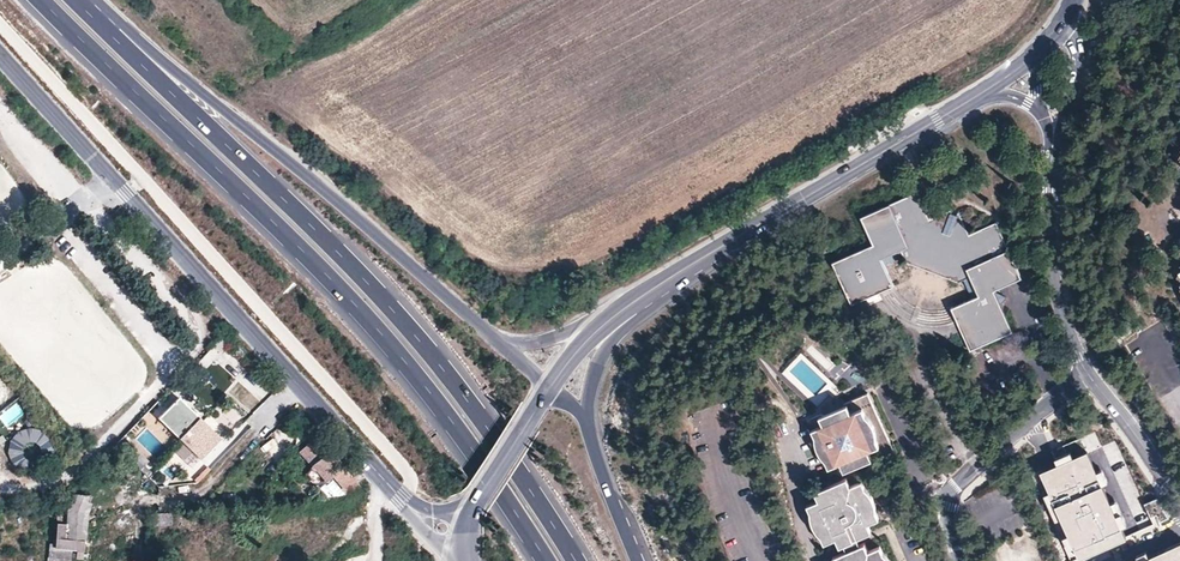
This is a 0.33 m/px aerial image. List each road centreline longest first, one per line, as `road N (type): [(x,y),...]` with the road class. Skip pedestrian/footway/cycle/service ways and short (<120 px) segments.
road 1 (primary): [(42,0),(340,288),(453,423),(547,560)]
road 2 (primary): [(577,560),(514,462),(368,282),(75,0)]
road 3 (tertiary): [(390,486),(0,55)]
road 4 (primary): [(475,322),(98,0)]
road 5 (tertiary): [(982,93),(701,260)]
road 6 (primary): [(701,260),(542,341),(519,343),(475,322)]
road 7 (residential): [(1088,374),(952,492),(961,560)]
road 8 (primary): [(588,429),(603,355),(701,260)]
road 9 (residential): [(1056,176),(1058,267),(1088,374)]
road 10 (tertiary): [(701,260),(589,339),(553,390)]
road 11 (residential): [(1056,176),(1079,68),(1074,34),(1064,24)]
road 12 (residential): [(1088,374),(1179,497)]
road 13 (primary): [(635,560),(588,429)]
road 14 (tertiary): [(553,390),(478,506)]

